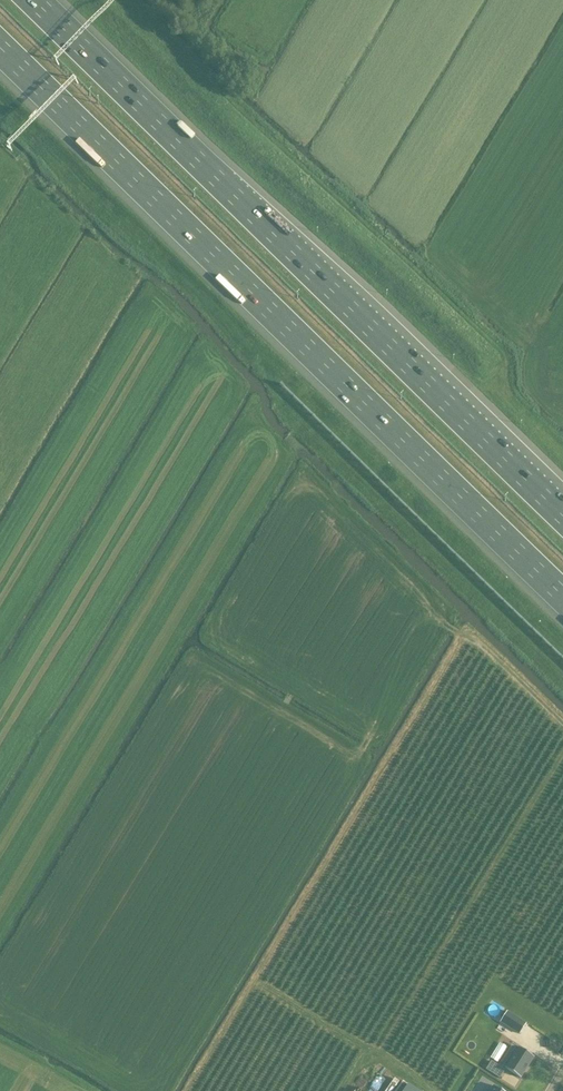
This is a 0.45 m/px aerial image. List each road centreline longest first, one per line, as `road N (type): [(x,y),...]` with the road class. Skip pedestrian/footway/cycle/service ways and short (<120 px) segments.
road 1 (motorway): [(0,49),(562,593)]
road 2 (motorway): [(562,516),(31,0)]

